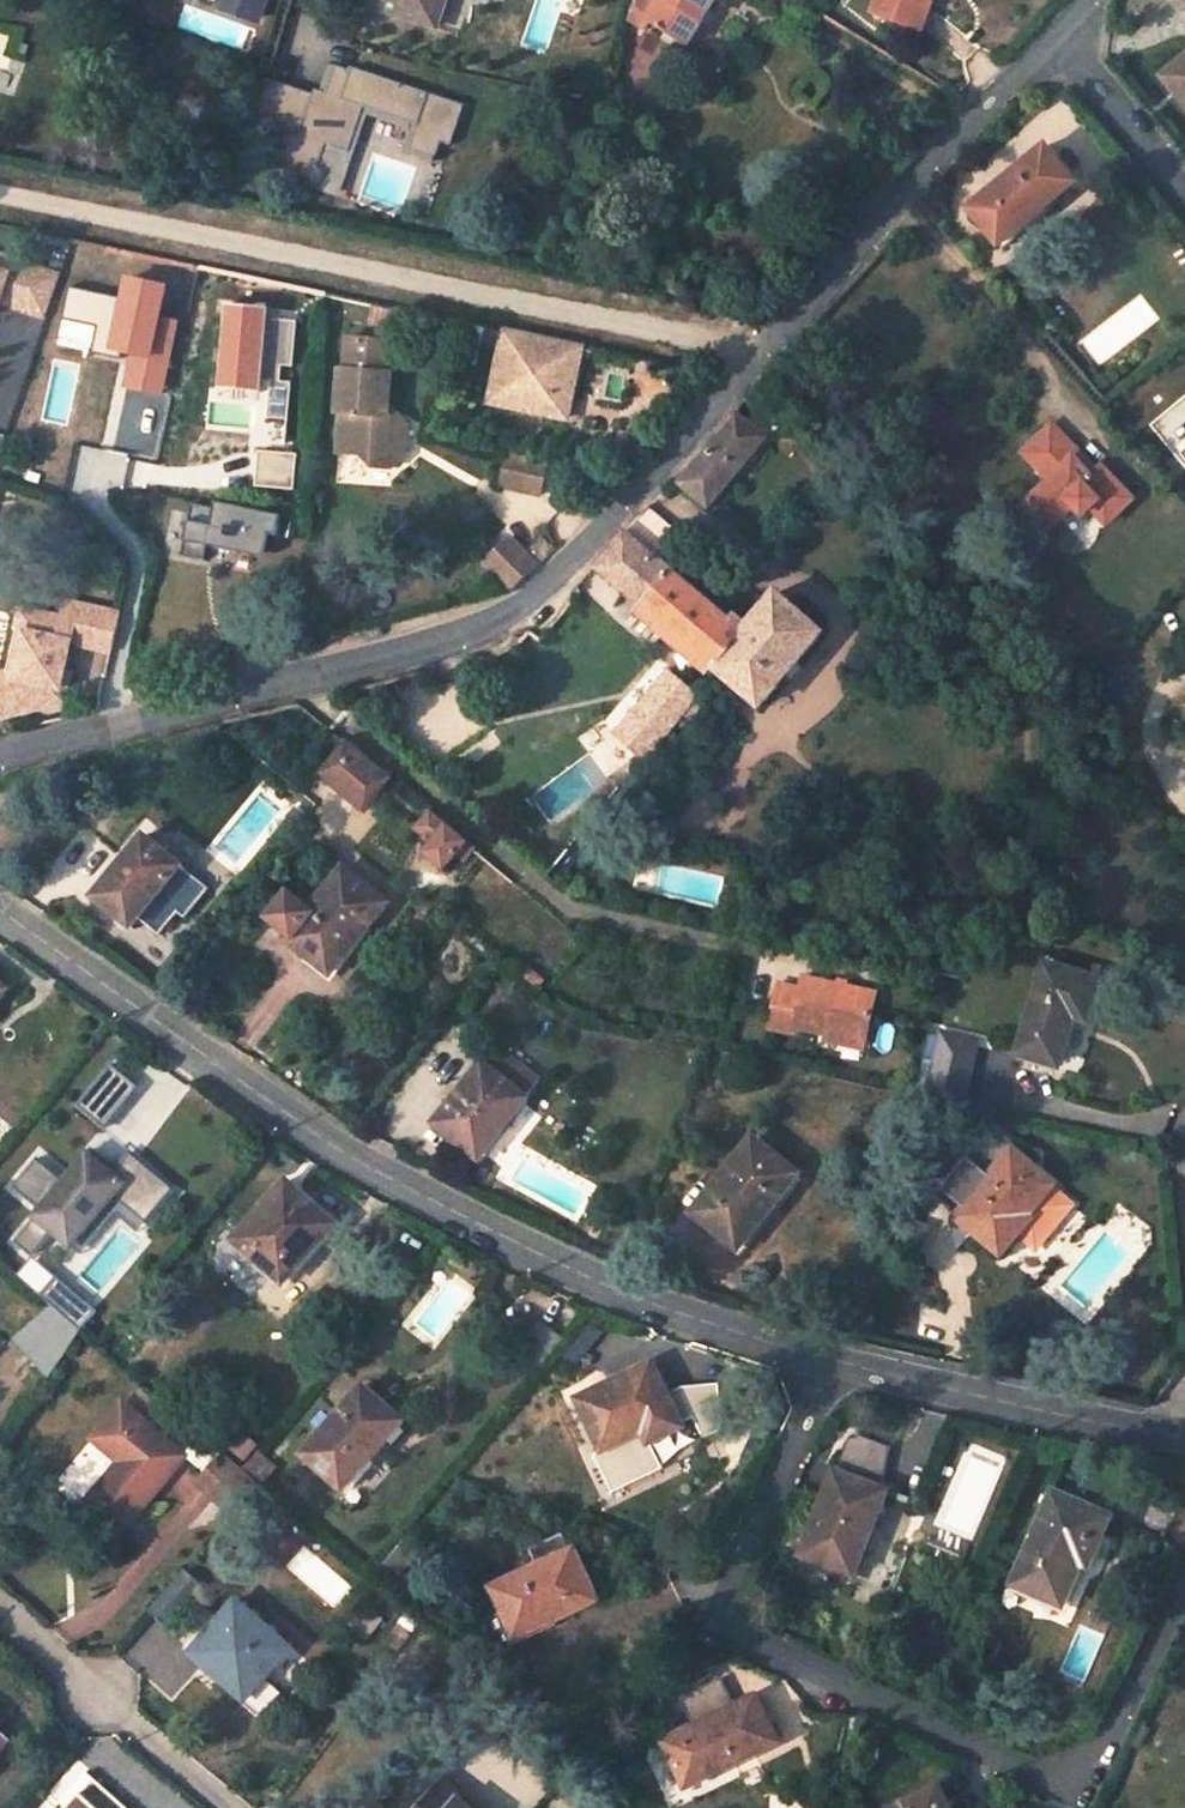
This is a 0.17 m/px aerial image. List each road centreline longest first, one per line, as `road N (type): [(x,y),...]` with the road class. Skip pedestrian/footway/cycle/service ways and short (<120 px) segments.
road 1 (residential): [(0,759),(506,613),(759,355),(1043,31)]
road 2 (residential): [(0,910),(322,1138),(480,1226),(690,1318),(829,1360)]
road 3 (residential): [(829,1360),(729,1593),(741,1638),(1036,1778),(1106,1753),(1184,1591)]
road 4 (track): [(759,355),(0,190)]
road 5 (residential): [(829,1360),(1184,1436)]
road 6 (residential): [(1043,31),(1184,203)]

